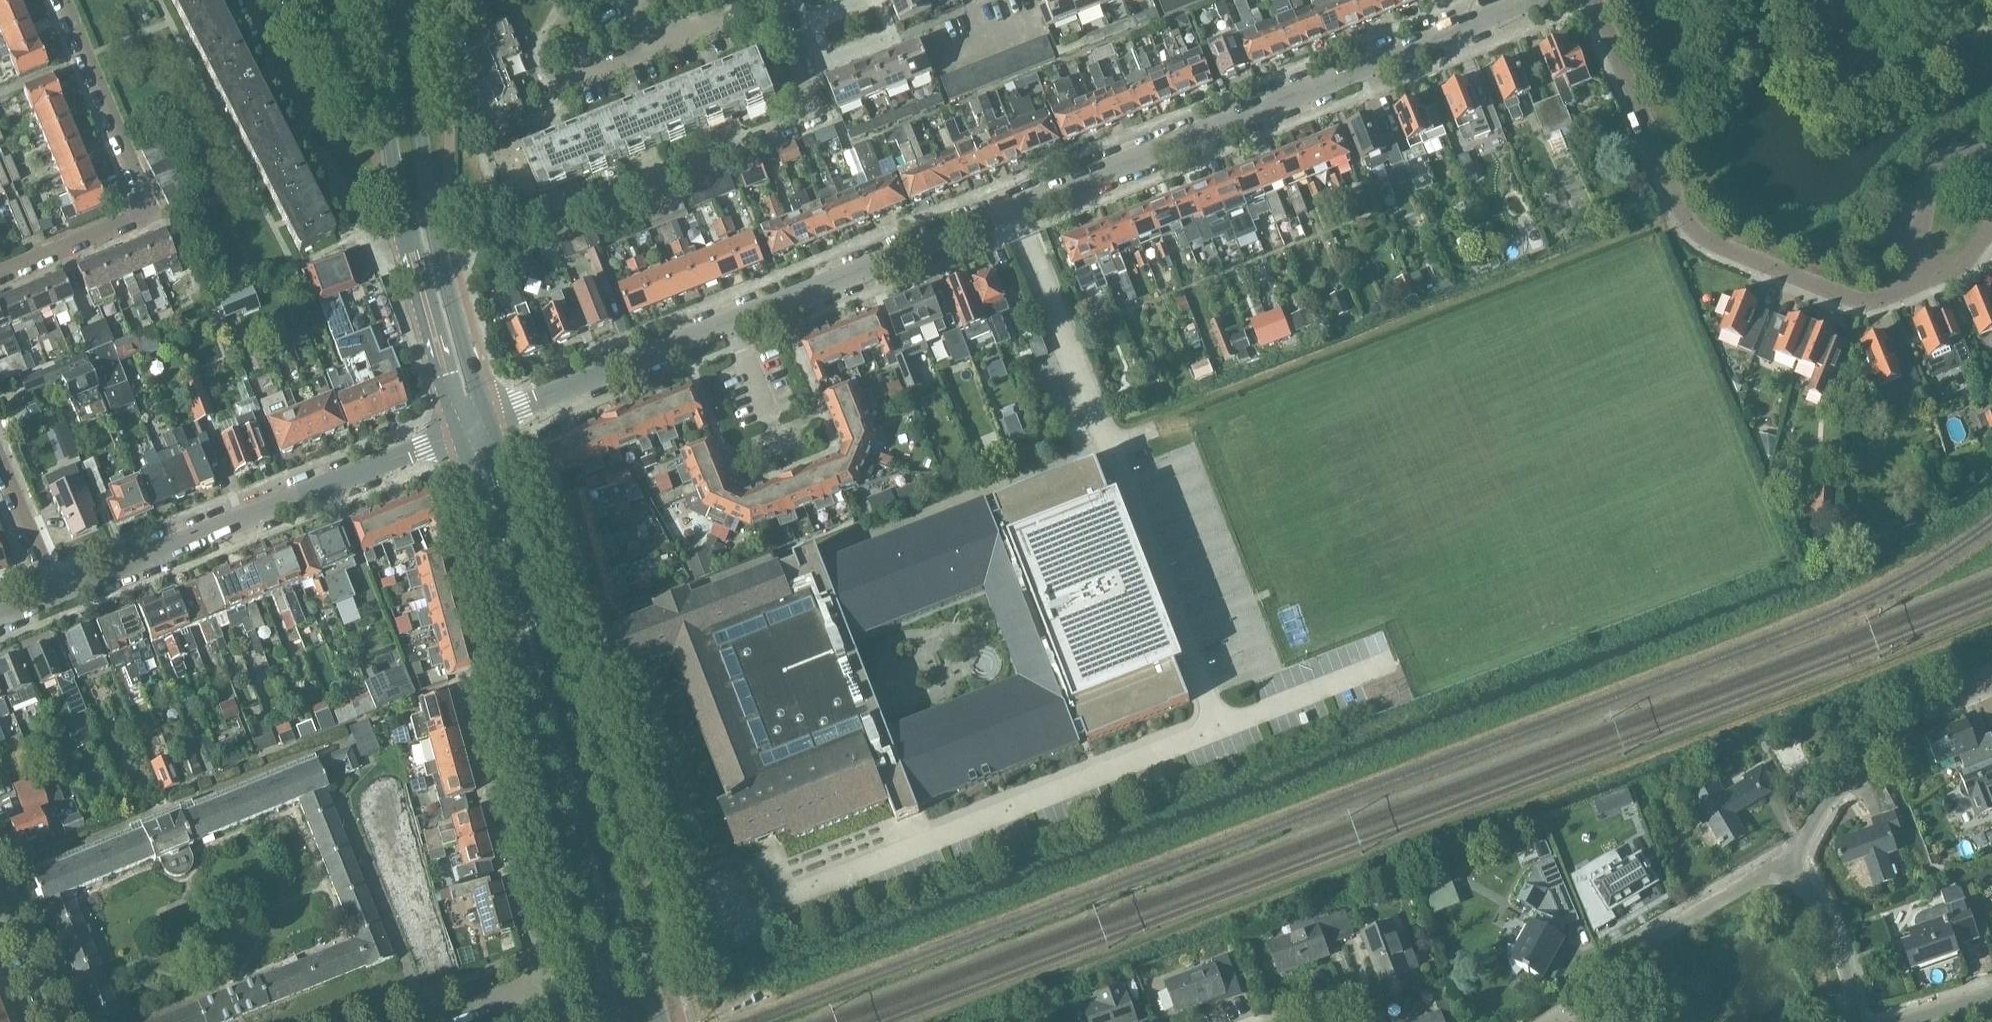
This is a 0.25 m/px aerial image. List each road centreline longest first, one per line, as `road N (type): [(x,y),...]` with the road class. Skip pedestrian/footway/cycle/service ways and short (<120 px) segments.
road 1 (residential): [(490,423),(1525,0)]
road 2 (tertiary): [(661,1021),(619,910),(490,423)]
road 3 (tertiary): [(462,434),(599,916),(614,1021)]
road 4 (residential): [(1587,0),(1685,224),(1849,300),(1877,303),(1914,286)]
road 5 (tertiary): [(384,0),(405,244),(462,434)]
road 6 (residential): [(56,597),(462,434)]
road 7 (tertiary): [(490,423),(440,260),(425,163),(421,0)]
road 8 (residential): [(433,1021),(538,976),(465,684)]
road 9 (residential): [(556,221),(807,116),(809,88),(785,0)]
road 10 (residential): [(0,275),(130,221),(142,203),(58,0)]
road 11 (residential): [(1790,873),(1826,799),(1916,716),(1991,683)]
road 12 (residential): [(1587,1001),(1605,965),(1761,874),(1790,873)]
road 13 (residential): [(1790,873),(1806,883),(1836,936),(1854,993),(1851,1021)]
road 14 (residential): [(56,597),(0,467)]
road 15 (residential): [(52,1021),(0,894)]

